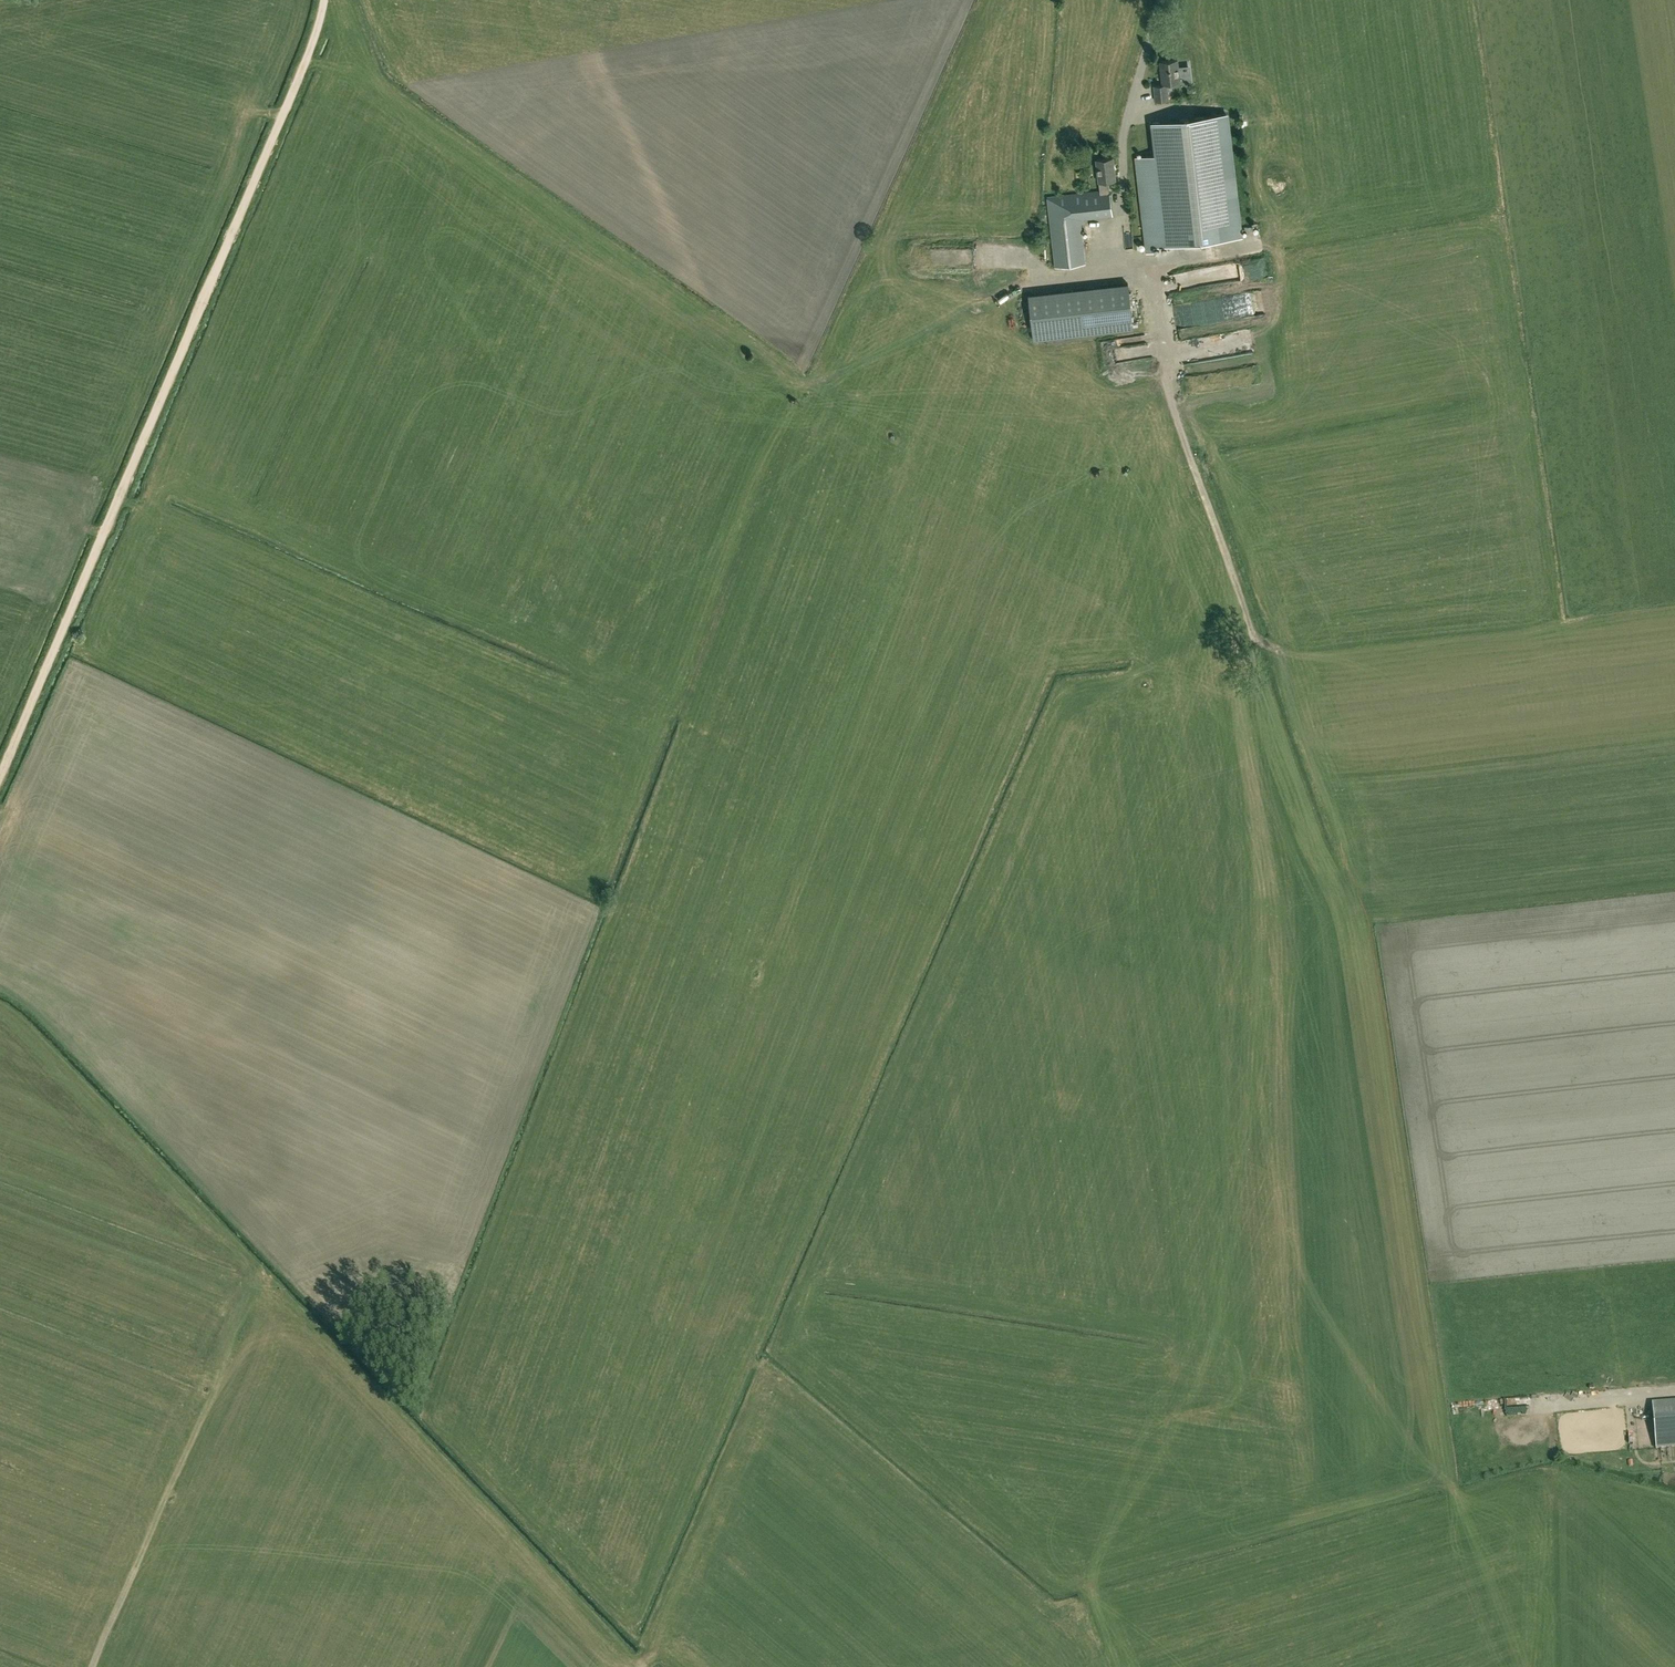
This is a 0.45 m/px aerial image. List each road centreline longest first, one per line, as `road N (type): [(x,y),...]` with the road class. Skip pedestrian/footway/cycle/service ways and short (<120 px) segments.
road 1 (track): [(0,783),(312,48),(324,0)]
road 2 (unclassified): [(1121,139),(1163,0)]

